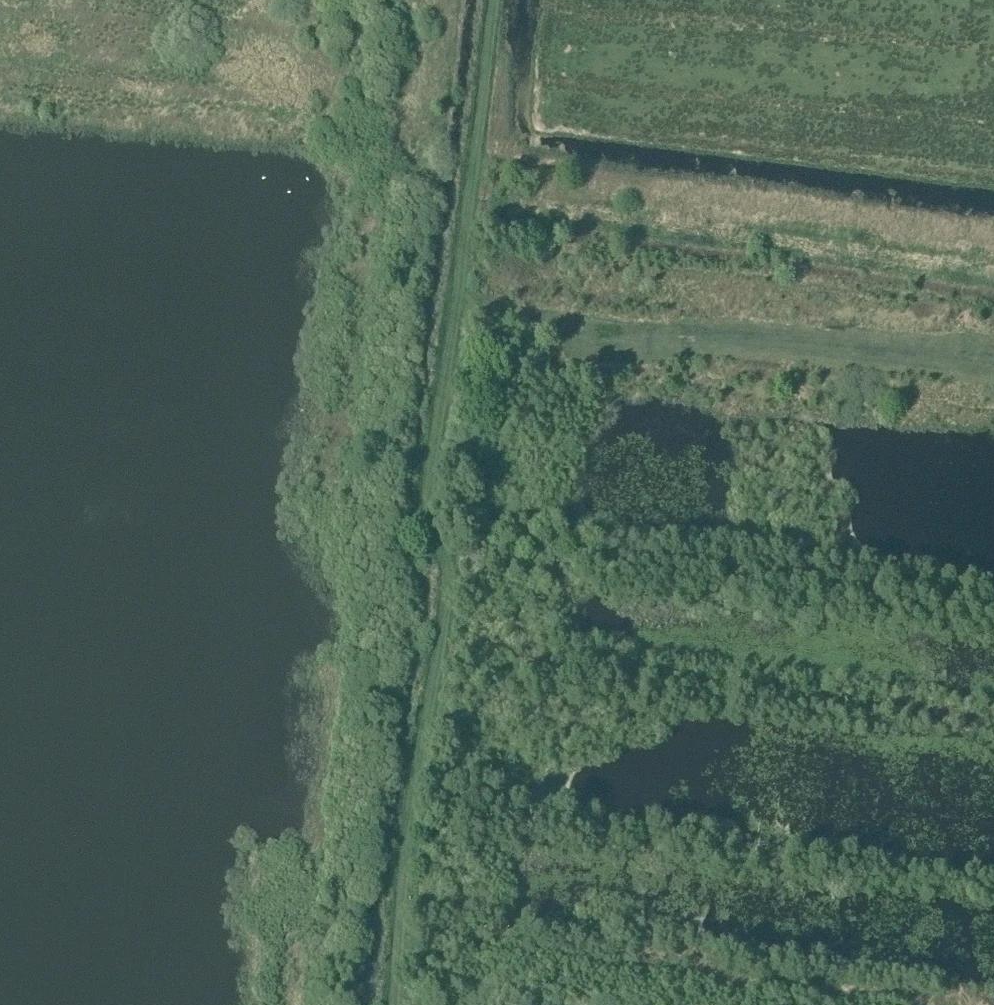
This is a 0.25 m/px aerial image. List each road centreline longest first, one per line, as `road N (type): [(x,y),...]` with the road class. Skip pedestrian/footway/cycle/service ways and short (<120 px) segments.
road 1 (track): [(495,0),(423,501),(447,579),(397,900),(390,1004)]
road 2 (track): [(455,305),(728,344),(993,365)]
road 3 (track): [(470,199),(814,238),(993,270)]

